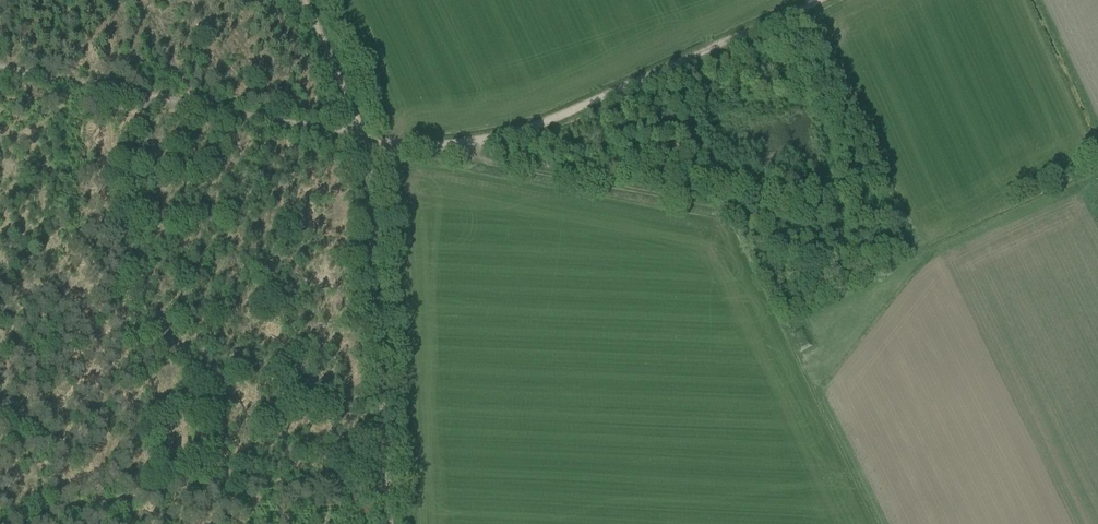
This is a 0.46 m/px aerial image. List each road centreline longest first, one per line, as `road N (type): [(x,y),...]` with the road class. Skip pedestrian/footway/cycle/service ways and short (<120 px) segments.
road 1 (track): [(924,255),(899,241),(444,155)]
road 2 (track): [(444,155),(578,115),(826,0)]
road 3 (track): [(367,146),(391,523)]
road 4 (track): [(193,485),(22,523)]
road 5 (track): [(306,0),(367,146)]
road 6 (track): [(154,104),(0,75)]
road 7 (track): [(367,146),(235,120)]
road 8 (track): [(332,485),(209,482)]

